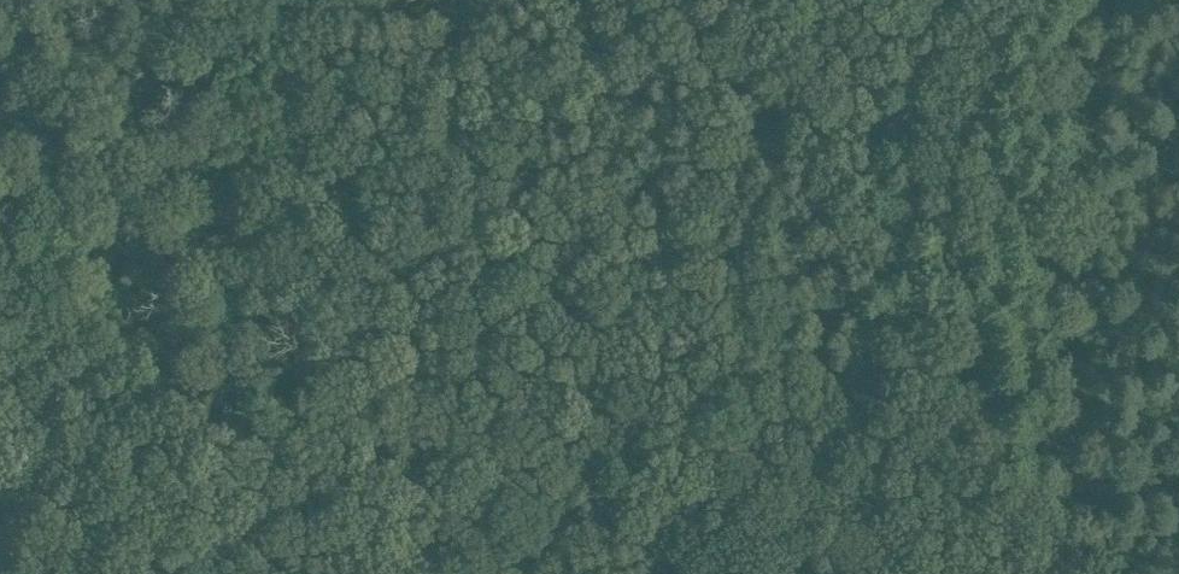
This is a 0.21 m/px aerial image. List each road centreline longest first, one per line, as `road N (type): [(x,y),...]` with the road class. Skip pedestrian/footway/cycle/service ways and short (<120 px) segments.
road 1 (track): [(411,331),(722,443),(1122,573)]
road 2 (track): [(1052,551),(1105,0)]
road 3 (track): [(411,331),(476,45),(470,0)]
road 4 (track): [(277,541),(322,384),(378,347)]

